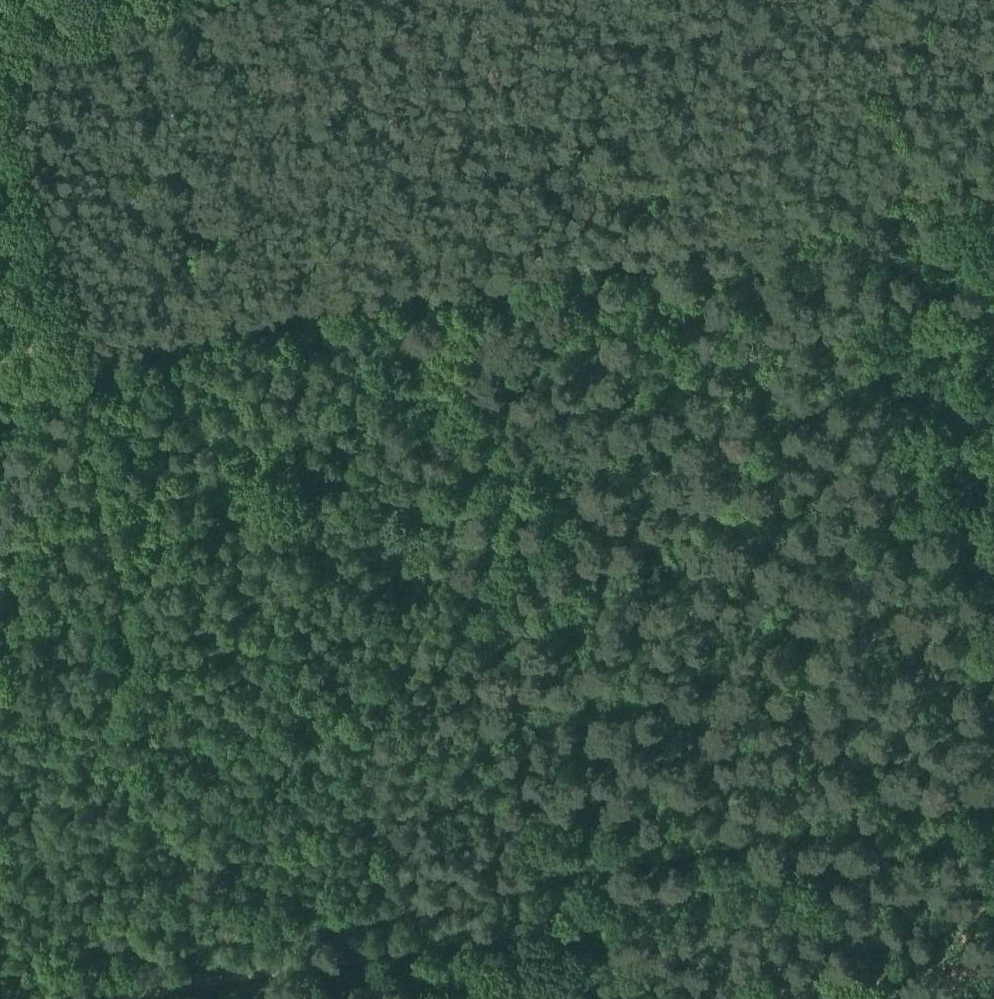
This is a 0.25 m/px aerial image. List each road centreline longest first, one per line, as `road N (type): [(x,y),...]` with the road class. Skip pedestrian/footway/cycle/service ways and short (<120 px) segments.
road 1 (track): [(78,338),(993,169)]
road 2 (track): [(993,825),(832,865),(183,975)]
road 3 (track): [(721,221),(832,865)]
road 4 (track): [(401,282),(507,874),(532,915)]
road 5 (track): [(872,0),(911,184)]

